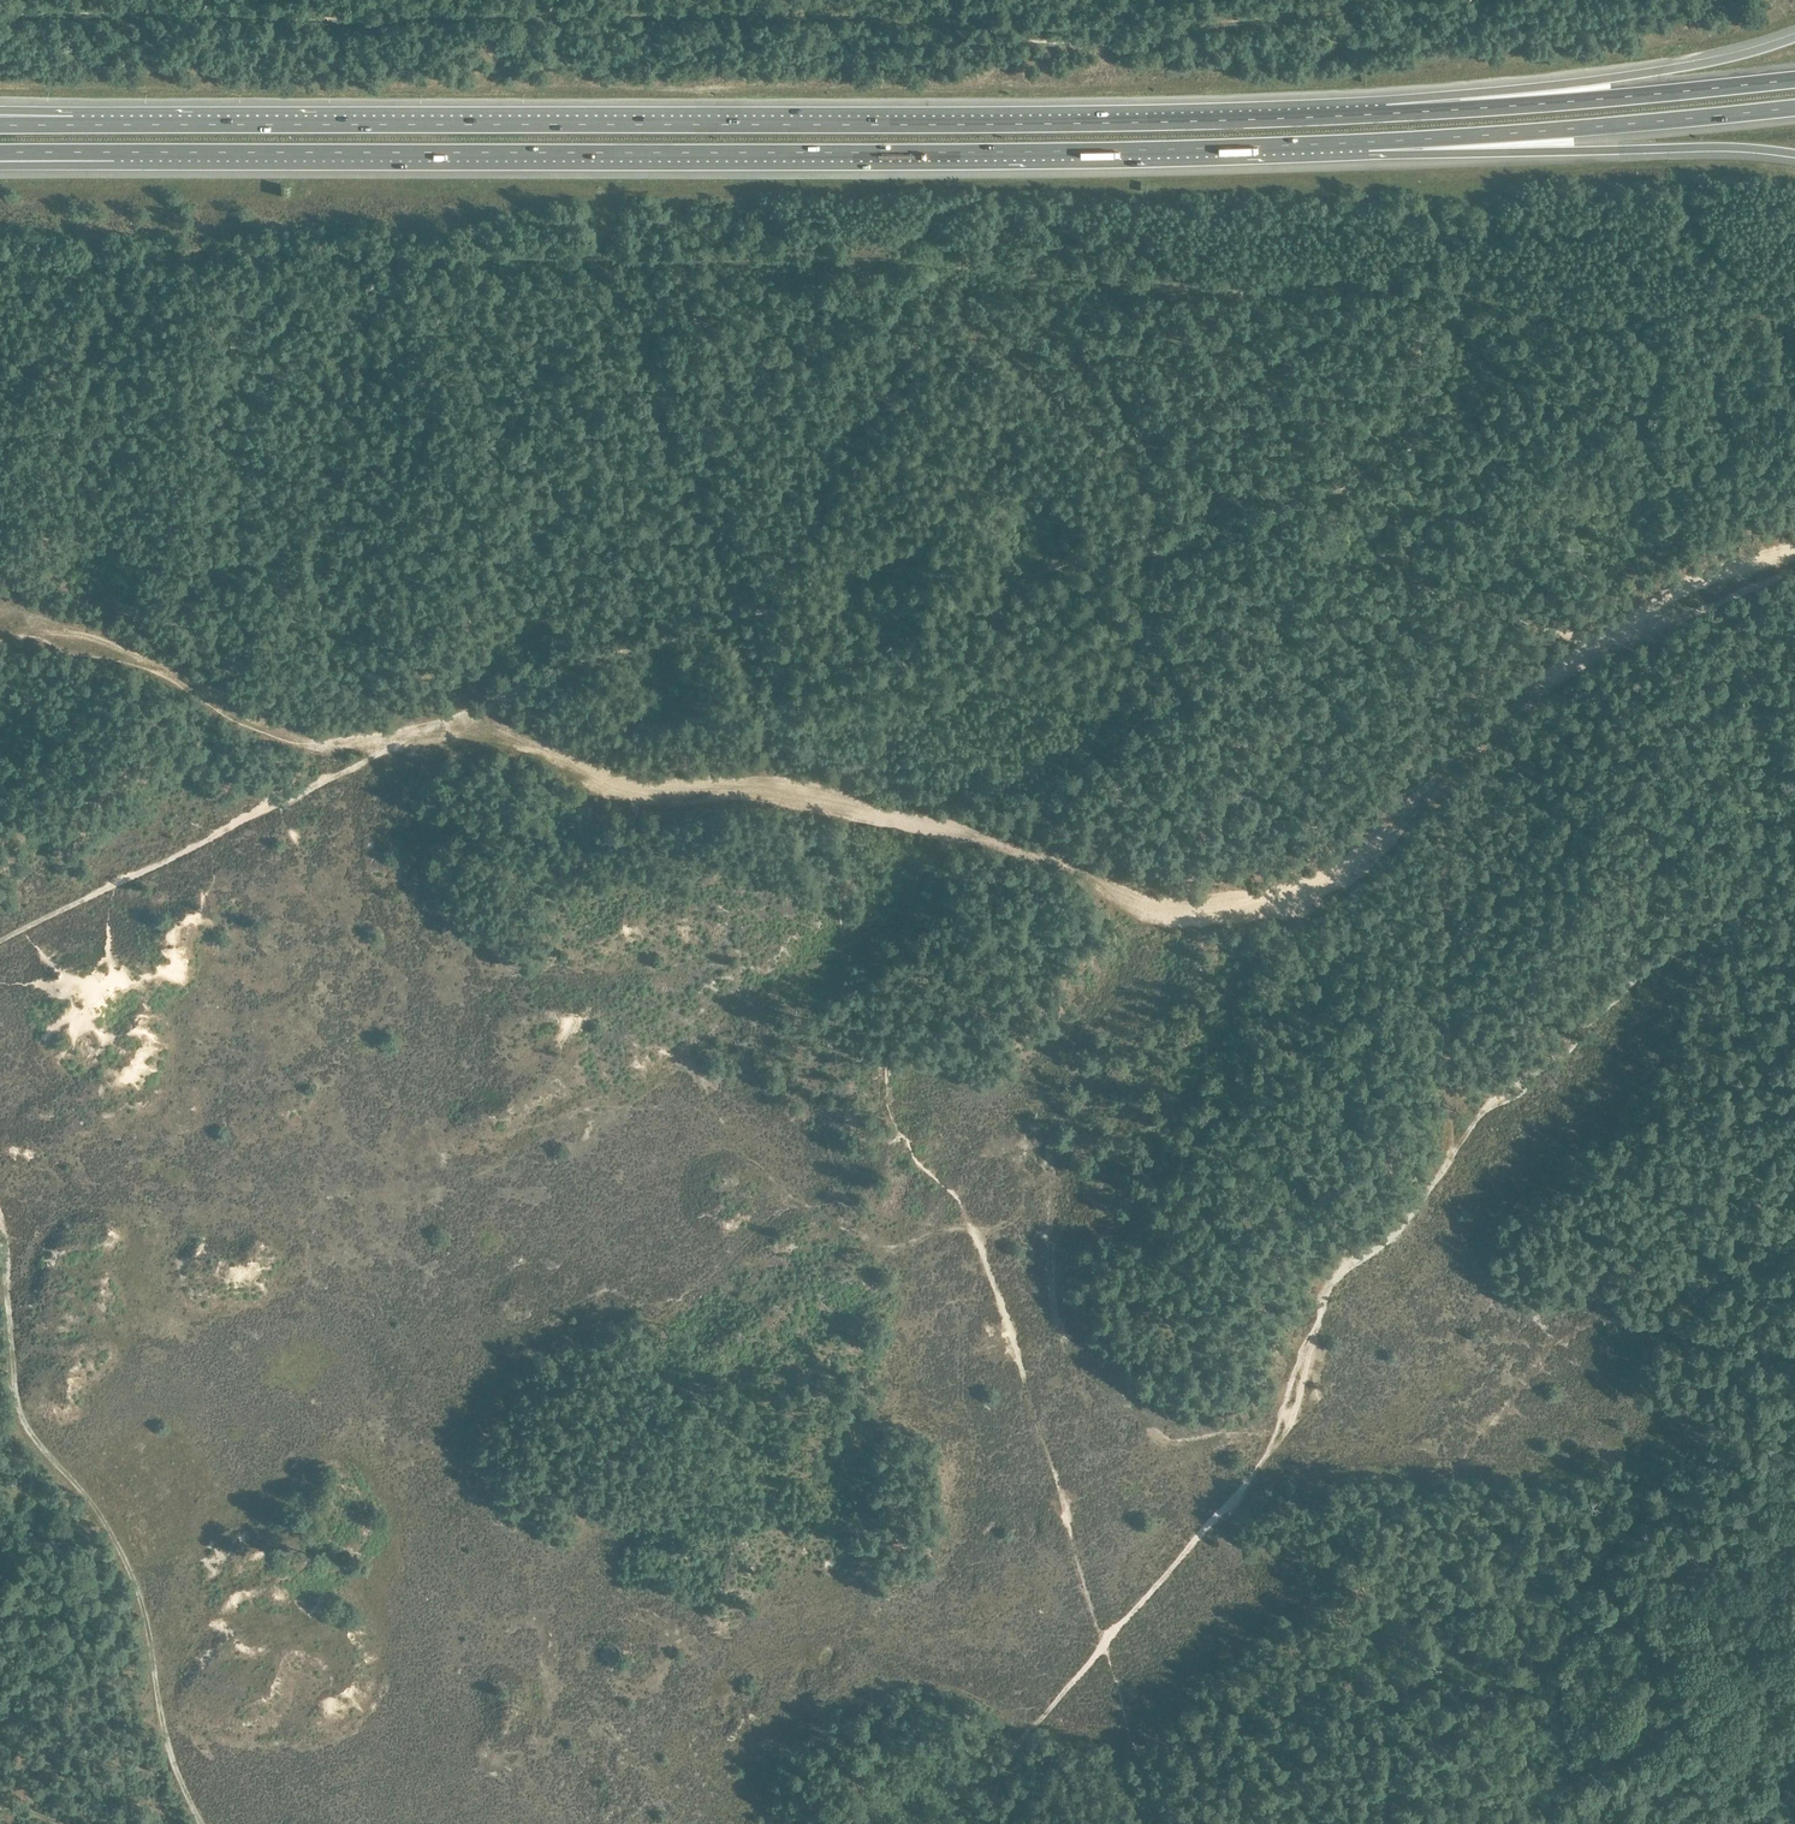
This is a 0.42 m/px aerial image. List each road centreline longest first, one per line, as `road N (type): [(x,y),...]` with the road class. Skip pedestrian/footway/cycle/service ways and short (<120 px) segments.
road 1 (track): [(464,733),(533,680),(758,610),(865,659),(901,666),(936,660),(967,637),(998,599),(1043,570),(1182,548),(1338,492),(1417,446),(1410,581),(1476,612),(1597,643)]
road 2 (motorway): [(0,153),(1020,151),(1369,141)]
road 3 (motorway): [(1390,113),(1171,123),(73,125)]
road 4 (track): [(1794,892),(1755,890),(1625,988),(1559,1057),(1478,1118),(1398,1226),(1340,1272),(1283,1436),(1020,1741),(1000,1775),(994,1823)]
road 5 (track): [(464,733),(626,780),(794,795),(1003,845),(1158,910),(1228,911),(1290,903),(1329,885),(1597,643)]
road 6 (track): [(1105,1645),(984,1255),(957,1198),(894,1126),(886,1097),(889,1036),(912,970),(915,895),(955,833)]
road 7 (track): [(202,1823),(181,1779),(126,1570),(105,1523),(29,1431),(14,1391),(0,1233)]
road 8 (track): [(408,739),(0,941)]
road 9 (track): [(1417,446),(1462,431),(1632,449),(1706,416),(1730,430),(1733,483),(1794,496)]
road 10 (motorway): [(1369,141),(1794,107)]
road 11 (motorway): [(1369,141),(1491,152),(1794,157)]
road 12 (track): [(12,634),(80,634),(116,644),(241,716),(299,737),(408,739)]
road 13 (motorway): [(1794,37),(1693,65),(1474,93),(1390,113)]
road 14 (motorway): [(1794,79),(1390,113)]
road 15 (track): [(1435,787),(1443,826),(1452,1154)]
road 16 (track): [(1597,643),(1718,583),(1794,558)]
road 17 (track): [(1794,1127),(1784,1015),(1794,949)]

